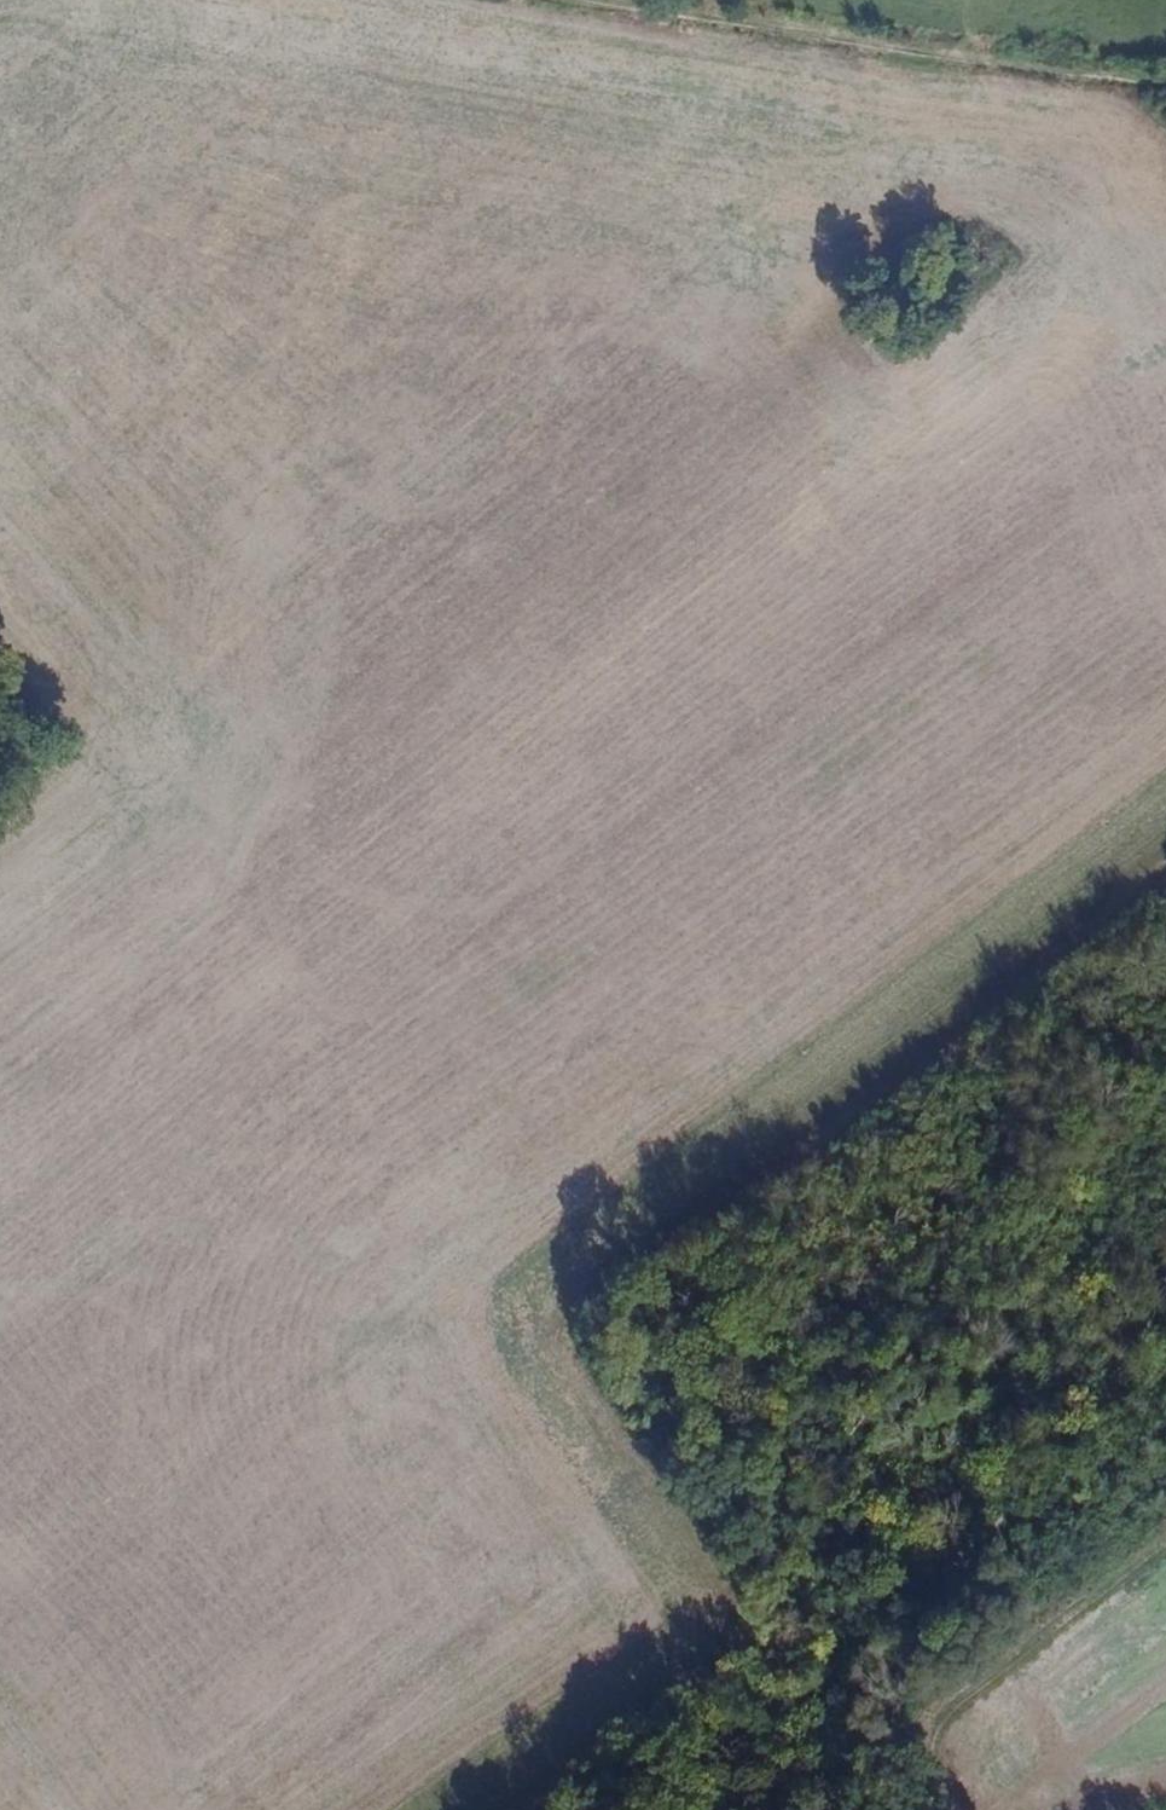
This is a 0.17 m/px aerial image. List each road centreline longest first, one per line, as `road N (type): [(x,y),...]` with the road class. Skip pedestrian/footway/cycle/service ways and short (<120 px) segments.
road 1 (track): [(569,0),(905,59),(1165,89)]
road 2 (track): [(945,1809),(932,1768),(932,1732),(959,1700),(1165,1547)]

